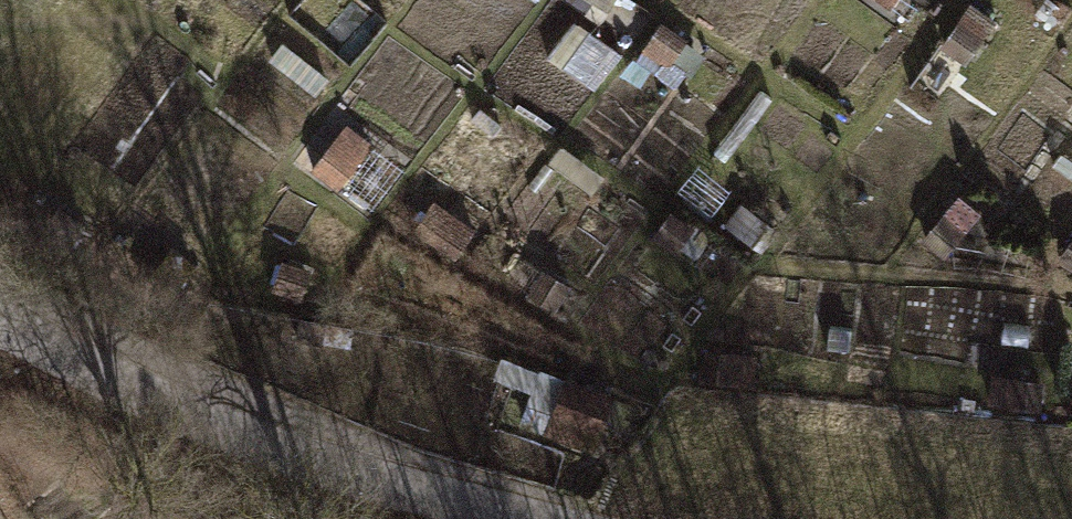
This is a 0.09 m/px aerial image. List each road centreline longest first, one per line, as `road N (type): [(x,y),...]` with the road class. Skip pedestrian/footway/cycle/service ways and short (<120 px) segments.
road 1 (unclassified): [(0,320),(224,430),(523,518)]

